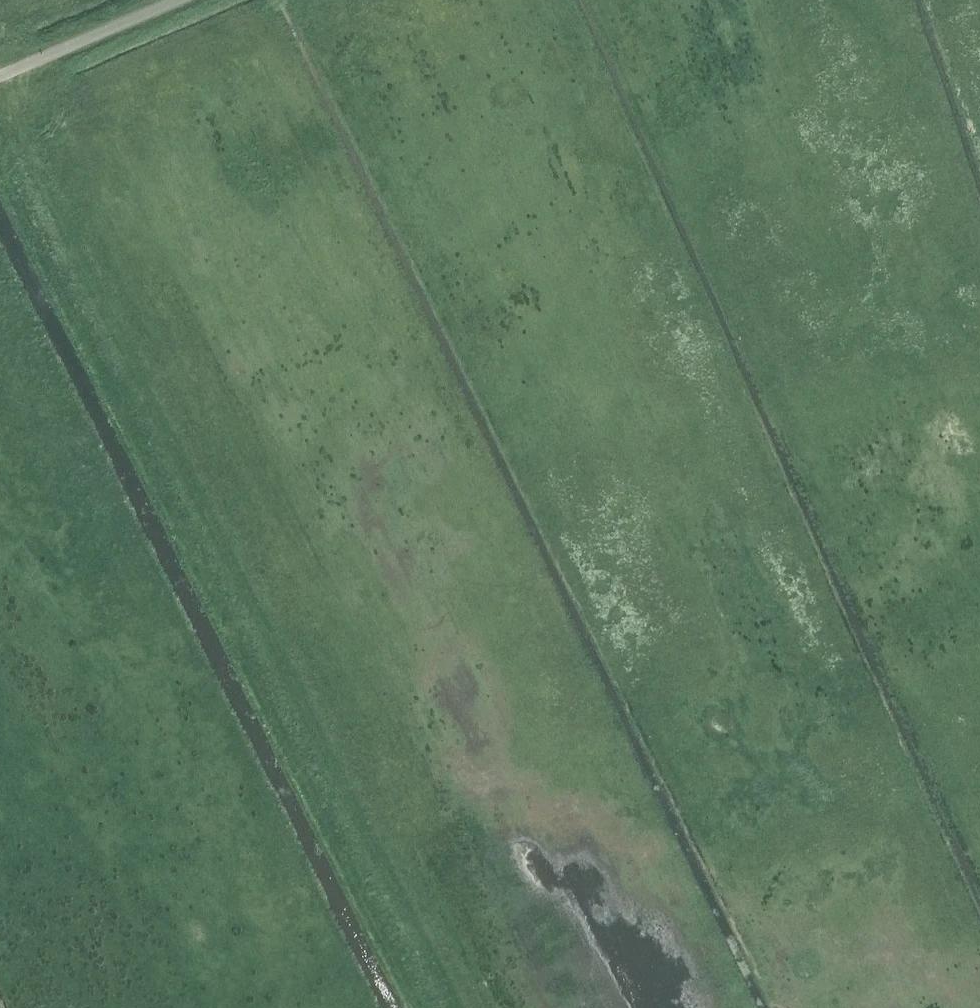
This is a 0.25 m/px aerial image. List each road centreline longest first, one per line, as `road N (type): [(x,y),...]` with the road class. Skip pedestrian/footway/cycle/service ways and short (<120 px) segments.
road 1 (track): [(0,89),(462,1007)]
road 2 (unclassified): [(0,76),(177,0)]

